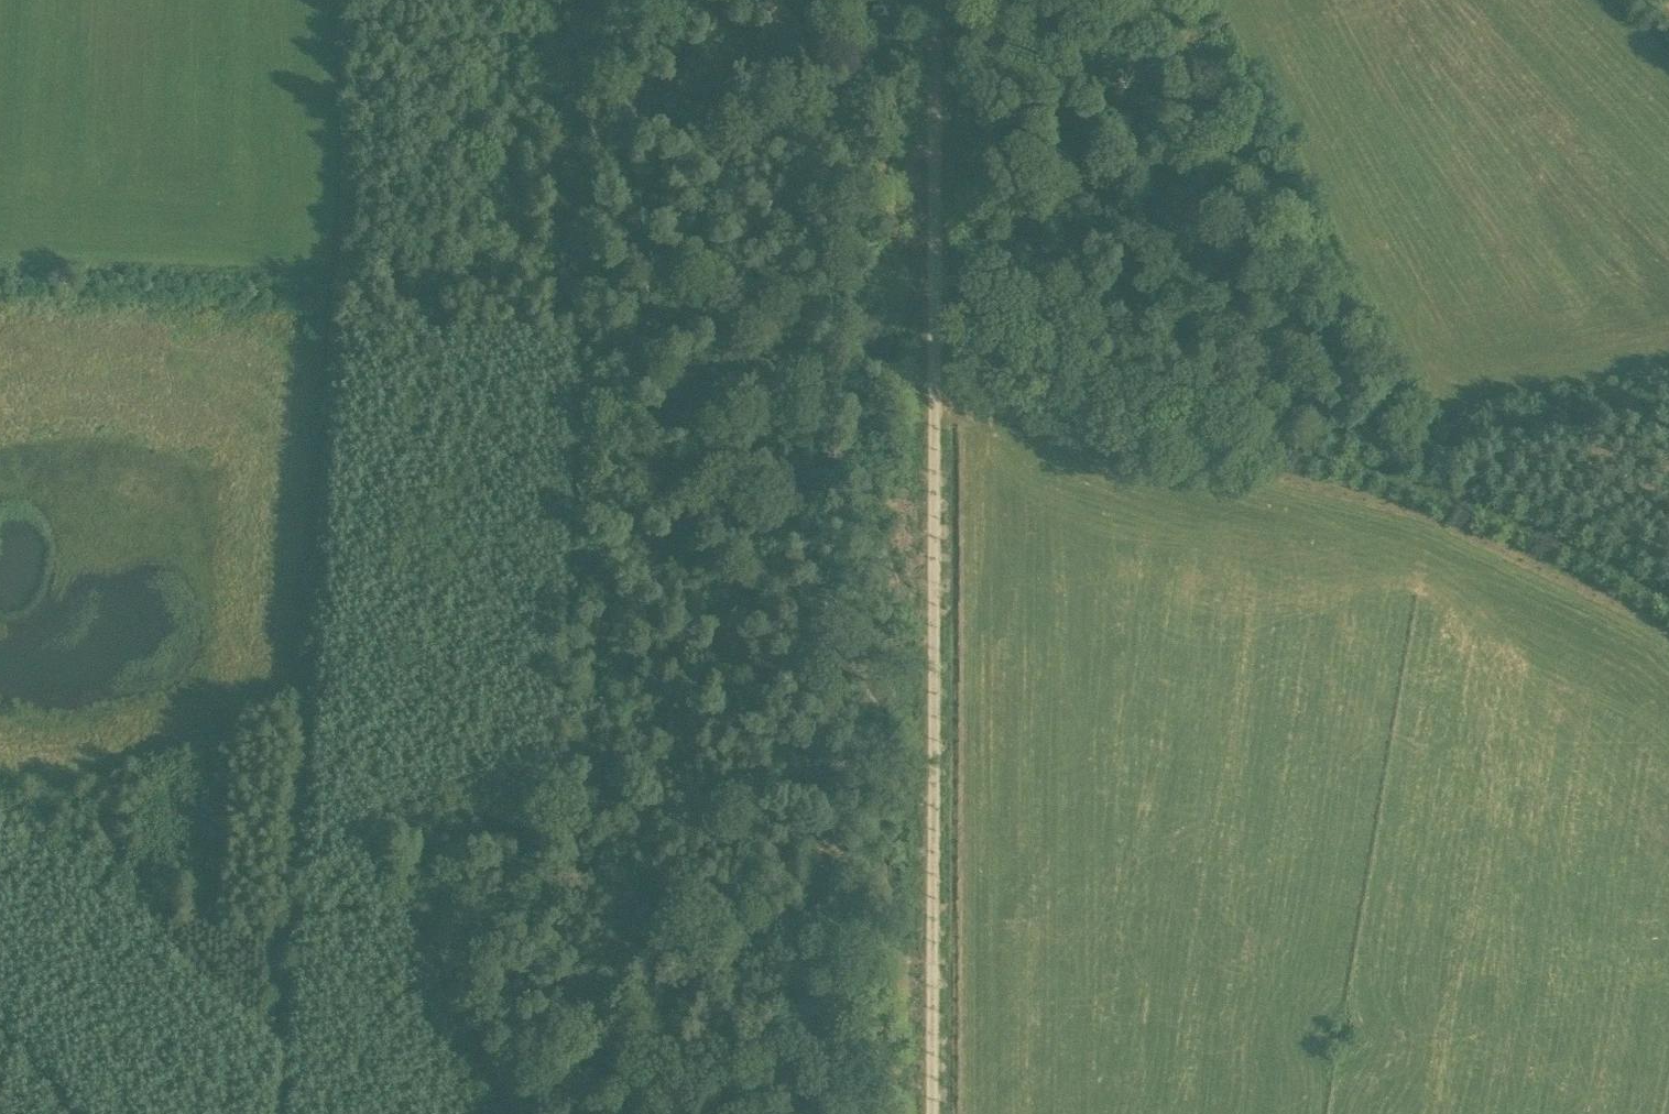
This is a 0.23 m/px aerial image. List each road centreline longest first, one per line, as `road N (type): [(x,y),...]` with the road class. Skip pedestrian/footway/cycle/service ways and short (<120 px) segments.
road 1 (track): [(1668,624),(1538,552),(1387,495),(1159,428),(1100,401),(1009,332),(943,268),(944,0)]
road 2 (track): [(935,1113),(943,268)]

